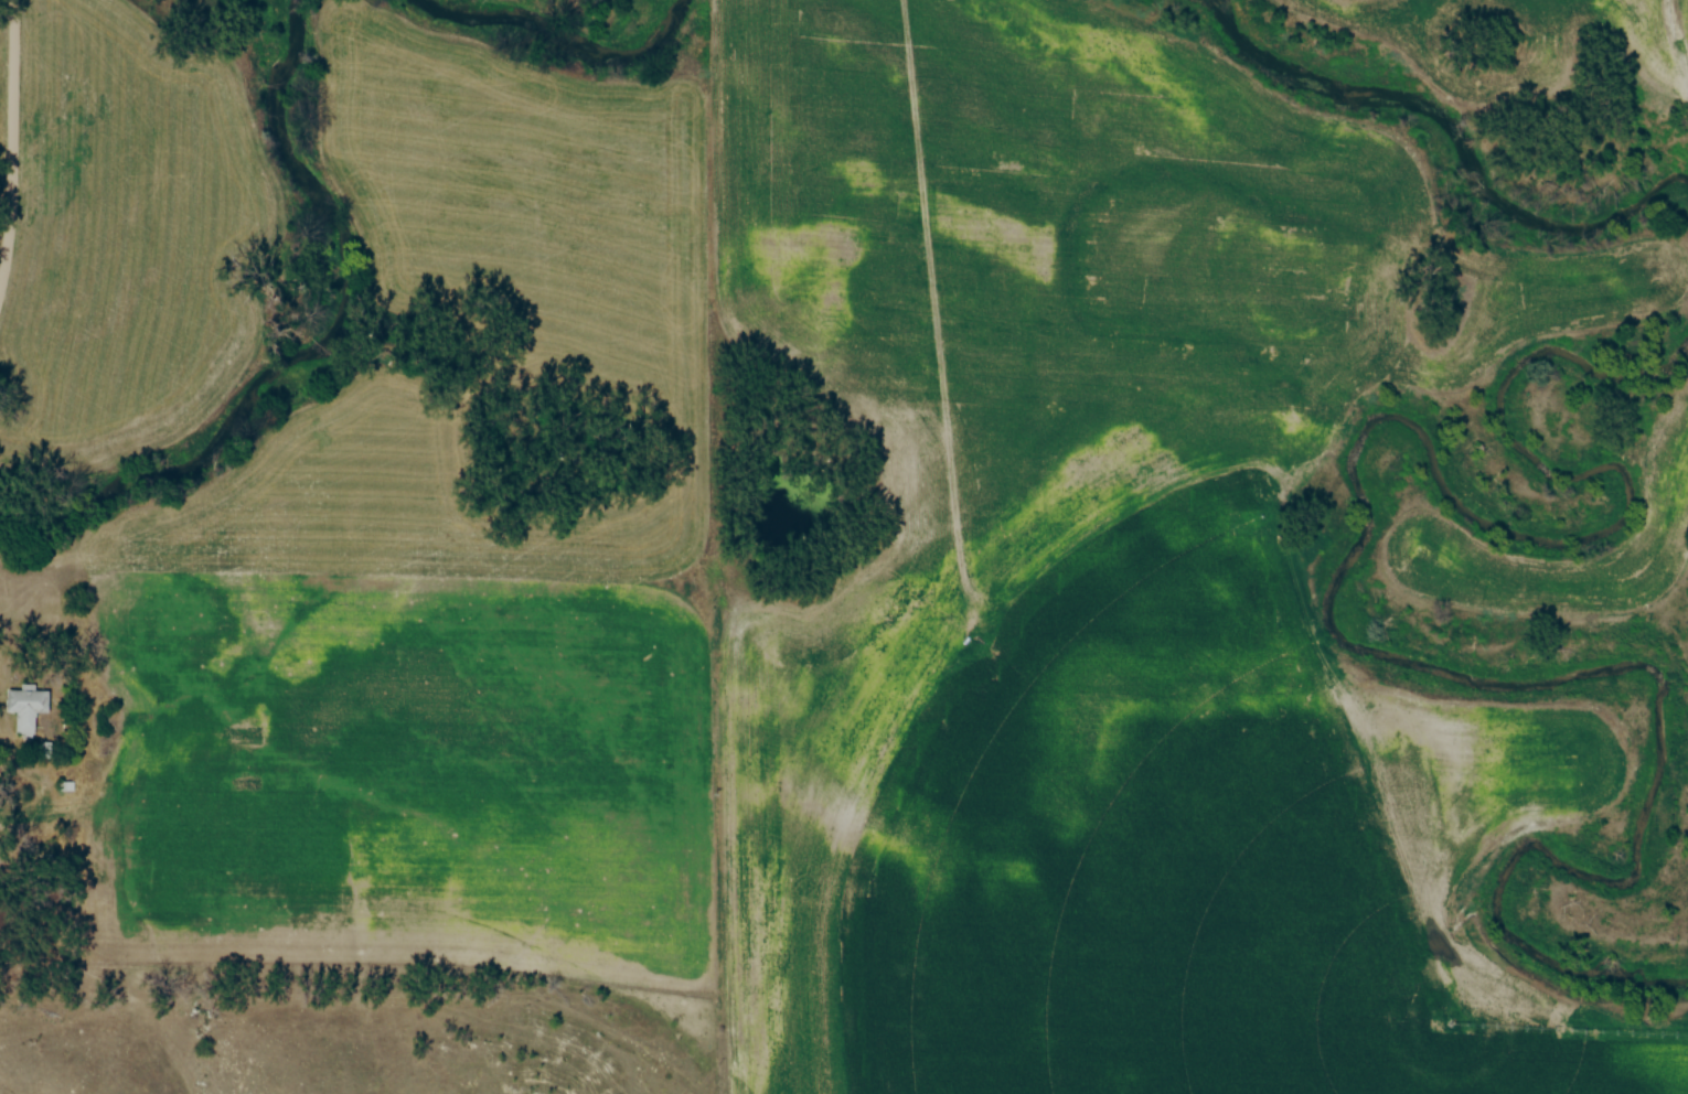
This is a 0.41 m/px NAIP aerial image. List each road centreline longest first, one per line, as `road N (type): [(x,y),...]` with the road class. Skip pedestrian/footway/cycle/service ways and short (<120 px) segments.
road 1 (residential): [(18,0),(0,290)]

